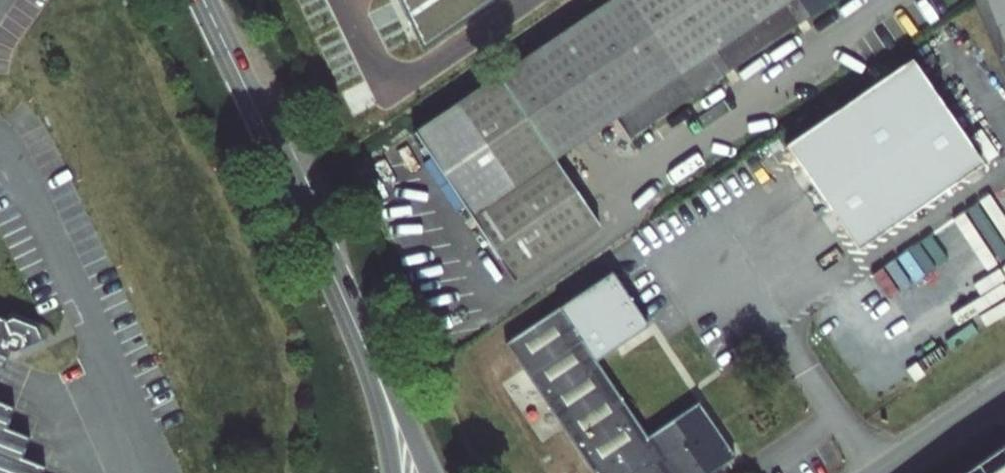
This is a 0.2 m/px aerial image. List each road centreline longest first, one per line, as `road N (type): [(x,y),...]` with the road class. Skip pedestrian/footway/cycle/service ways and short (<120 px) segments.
road 1 (secondary): [(371,361),(203,0)]
road 2 (unclassified): [(1004,391),(884,472)]
road 3 (secondary): [(429,472),(371,361)]

